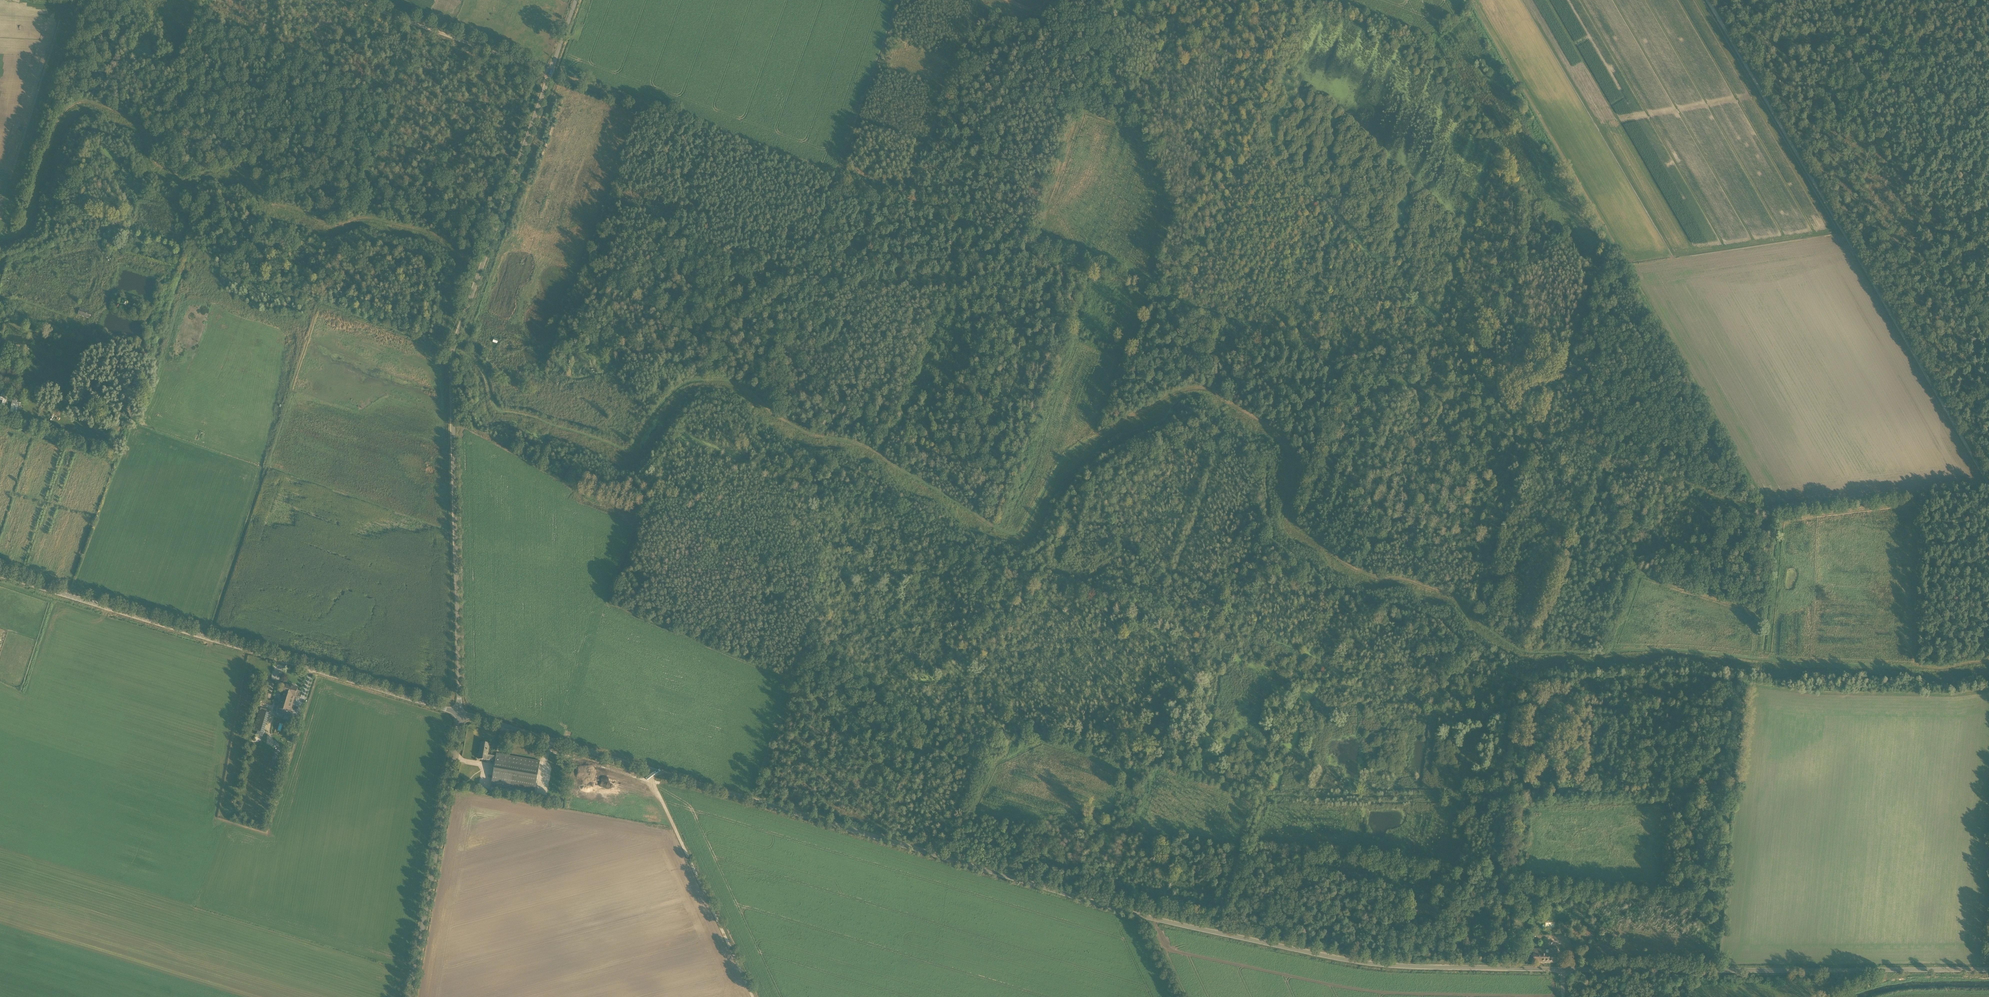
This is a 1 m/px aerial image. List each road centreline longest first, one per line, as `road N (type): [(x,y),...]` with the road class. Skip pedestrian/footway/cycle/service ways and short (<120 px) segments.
road 1 (unclassified): [(1560,965),(1381,964),(1213,932),(458,709)]
road 2 (track): [(454,343),(482,371),(497,411),(623,450),(687,383),(728,376),(793,426),(878,453),(1010,535),(1071,455),(1163,398),(1205,389),(1291,447),(1291,513)]
road 3 (unclassified): [(458,709),(452,347),(575,0)]
road 4 (track): [(353,0),(1028,244)]
road 5 (track): [(0,239),(25,227),(42,154),(65,112),(94,104),(147,132),(159,169),(177,179),(196,186),(223,172),(238,174),(326,225),(373,220),(464,249),(452,313),(456,334)]
road 6 (track): [(1354,360),(1771,513),(1988,482)]
road 7 (track): [(1988,482),(1708,0)]
road 8 (unclassified): [(458,709),(0,575)]
road 9 (track): [(1512,652),(1722,652),(1812,665),(1988,666)]
road 10 (unclassified): [(1560,965),(1988,969)]
road 11 (track): [(678,117),(606,317),(584,323),(563,351),(563,373),(587,379),(609,372),(628,333),(614,314)]
road 12 (track): [(1812,0),(1988,339)]
road 13 (track): [(1028,244),(1354,360)]
road 14 (unclassified): [(407,996),(458,709)]
road 15 (track): [(1291,513),(1355,570),(1417,579),(1473,609),(1512,652)]
road 16 (track): [(1117,0),(1028,244)]
road 17 (track): [(1864,101),(1988,38)]

